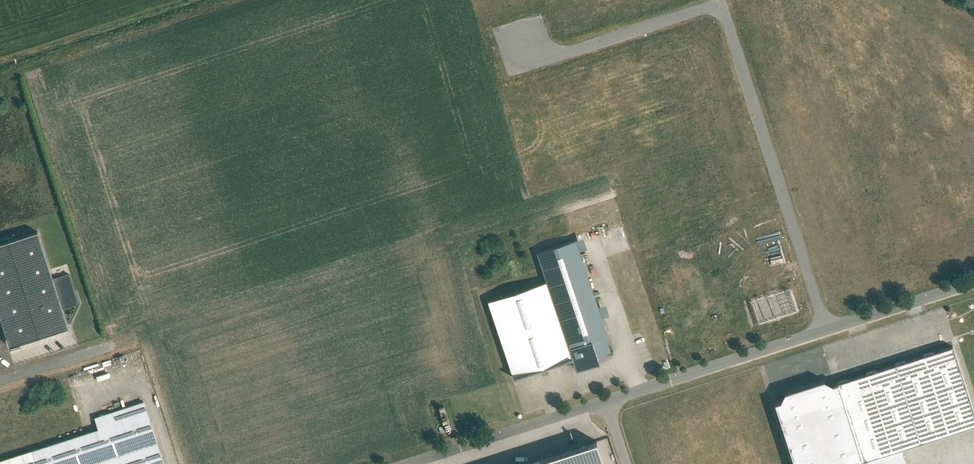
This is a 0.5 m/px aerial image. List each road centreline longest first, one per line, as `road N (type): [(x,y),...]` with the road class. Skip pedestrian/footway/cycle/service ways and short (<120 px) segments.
road 1 (residential): [(973,282),(605,401)]
road 2 (residential): [(605,401),(409,463)]

